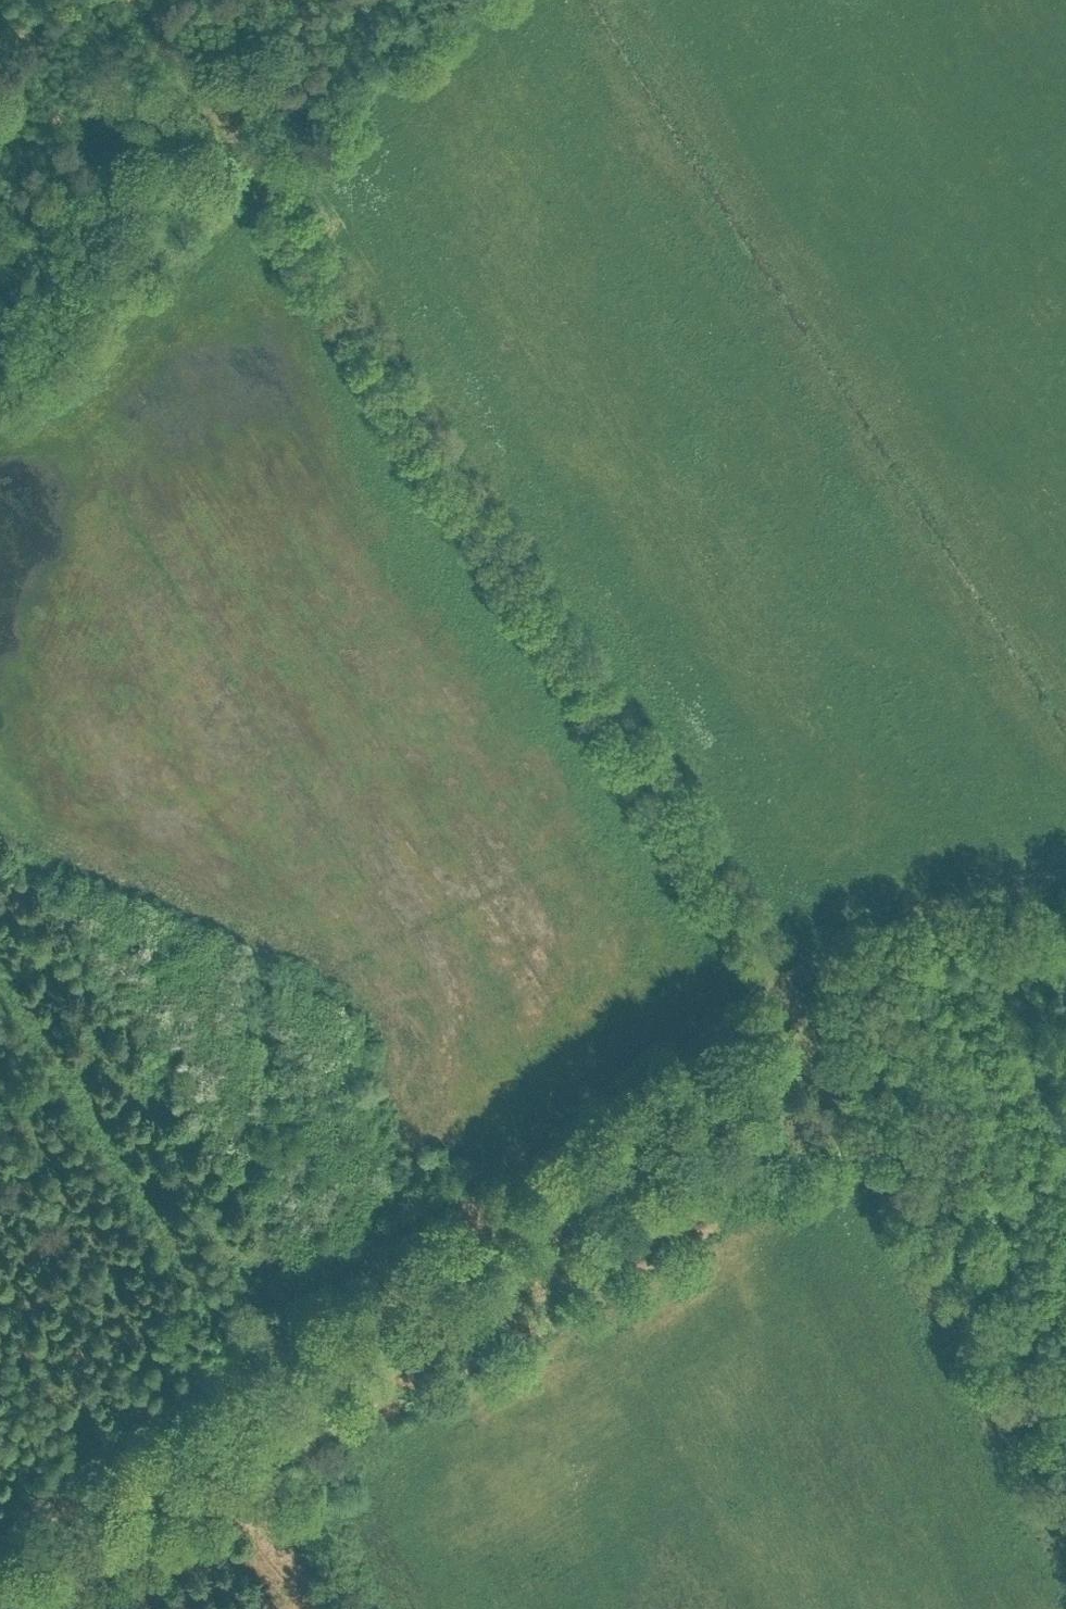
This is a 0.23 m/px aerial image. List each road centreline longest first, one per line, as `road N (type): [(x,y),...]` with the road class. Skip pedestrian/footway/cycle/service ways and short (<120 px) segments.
road 1 (track): [(1065,879),(939,901),(828,951),(62,1488),(0,1541)]
road 2 (track): [(136,0),(777,987)]
road 3 (track): [(1065,1540),(777,987)]

